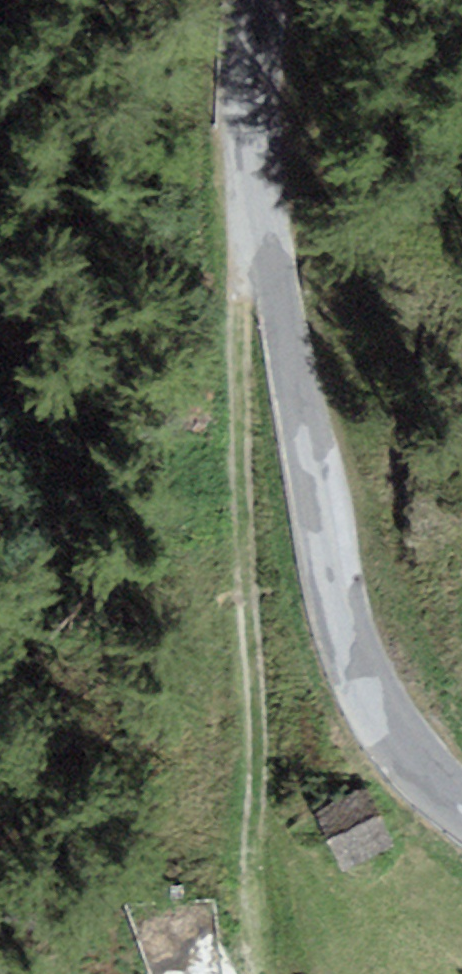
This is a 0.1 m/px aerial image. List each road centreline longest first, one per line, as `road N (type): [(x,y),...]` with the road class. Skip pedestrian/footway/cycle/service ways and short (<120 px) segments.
road 1 (tertiary): [(255,0),(251,129),(261,236),(344,630),(383,716),(461,806)]
road 2 (track): [(269,973),(246,833),(234,241),(259,214)]

